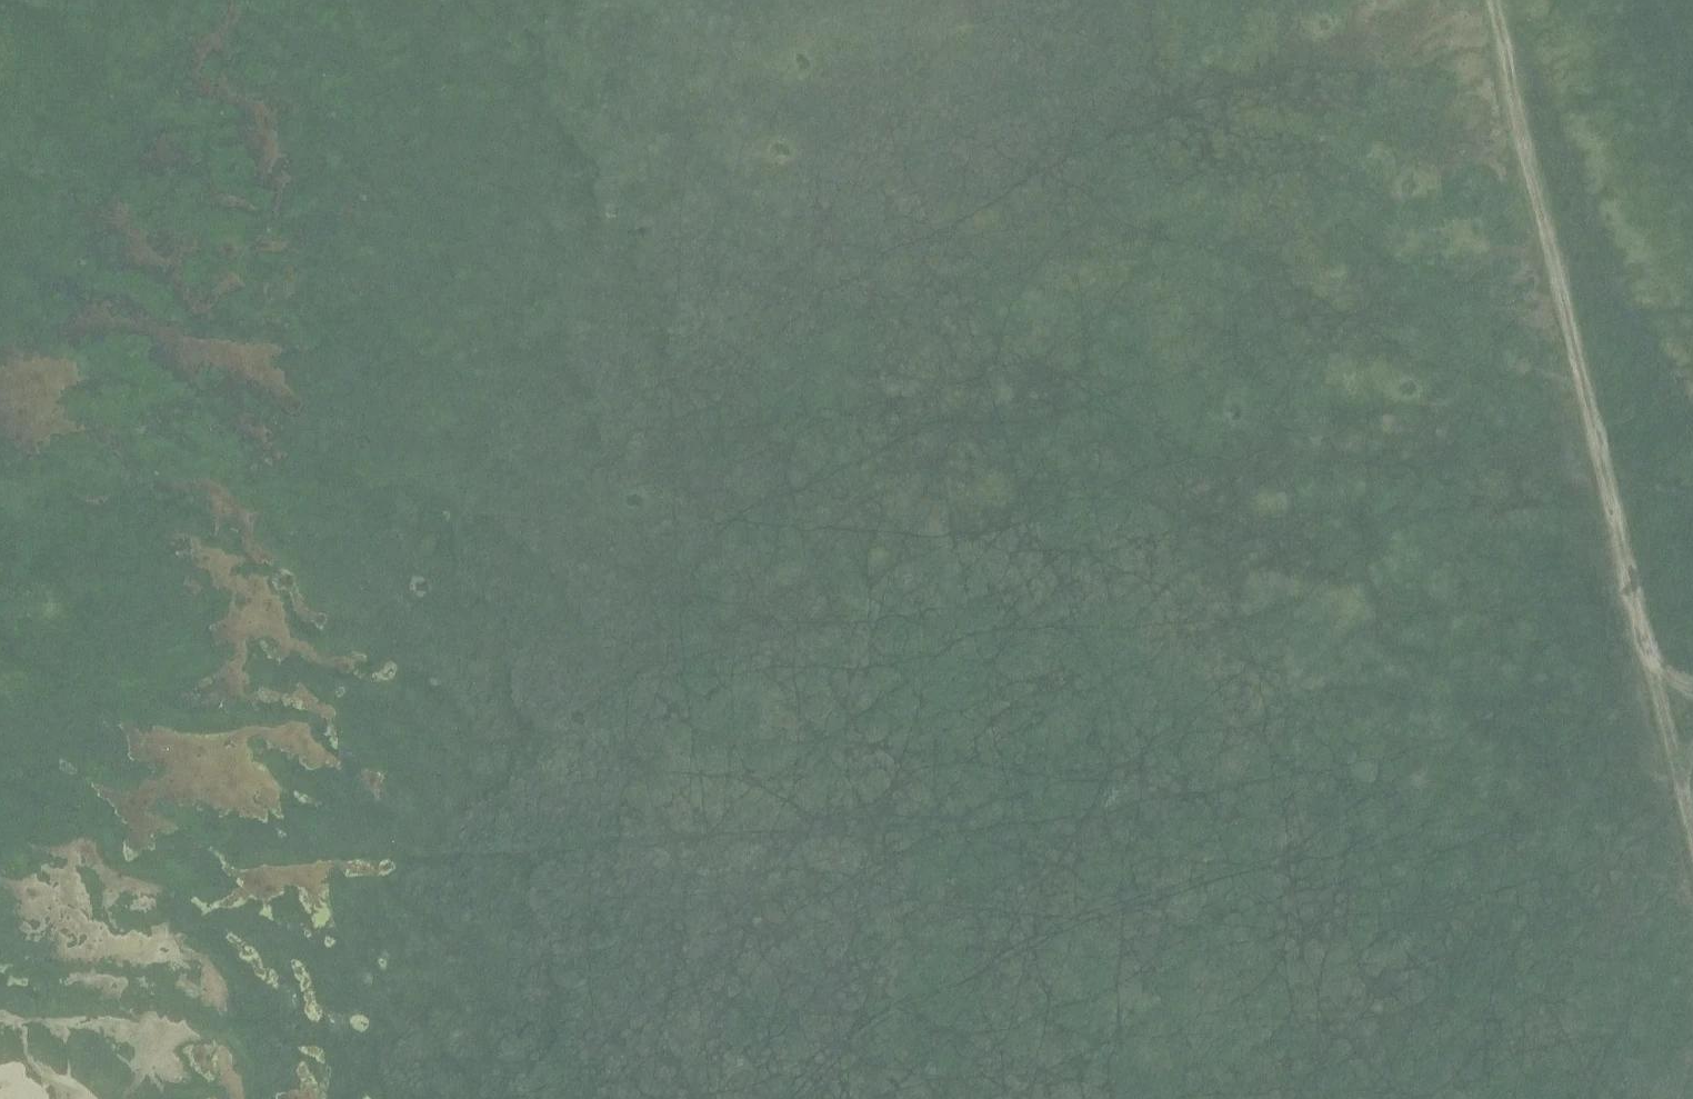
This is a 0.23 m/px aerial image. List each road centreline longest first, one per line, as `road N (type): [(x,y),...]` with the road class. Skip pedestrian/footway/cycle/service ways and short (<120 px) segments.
road 1 (track): [(1664,718),(1494,0)]
road 2 (track): [(1692,830),(1664,718),(1692,712)]

